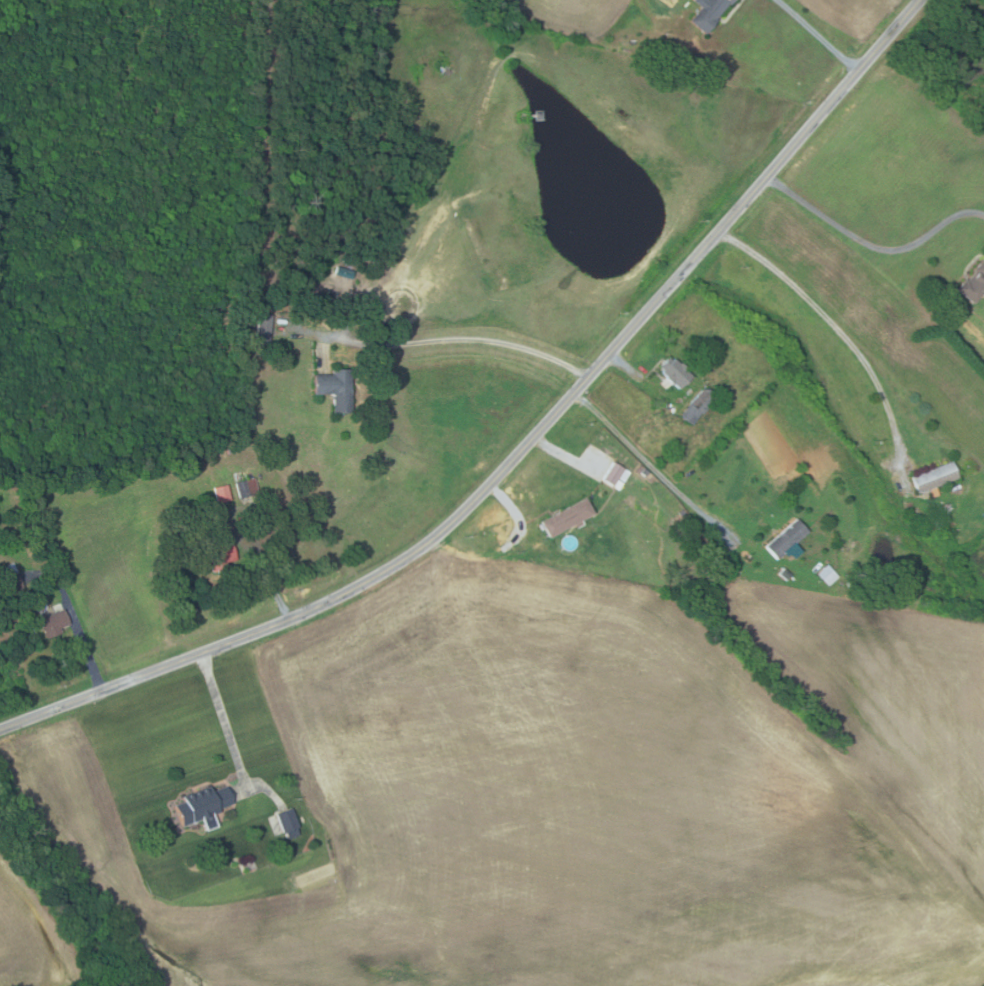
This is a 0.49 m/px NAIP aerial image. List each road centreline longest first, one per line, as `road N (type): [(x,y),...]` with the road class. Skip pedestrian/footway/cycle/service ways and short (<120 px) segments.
road 1 (residential): [(0,730),(288,621),(428,544),(610,354),(922,0)]

